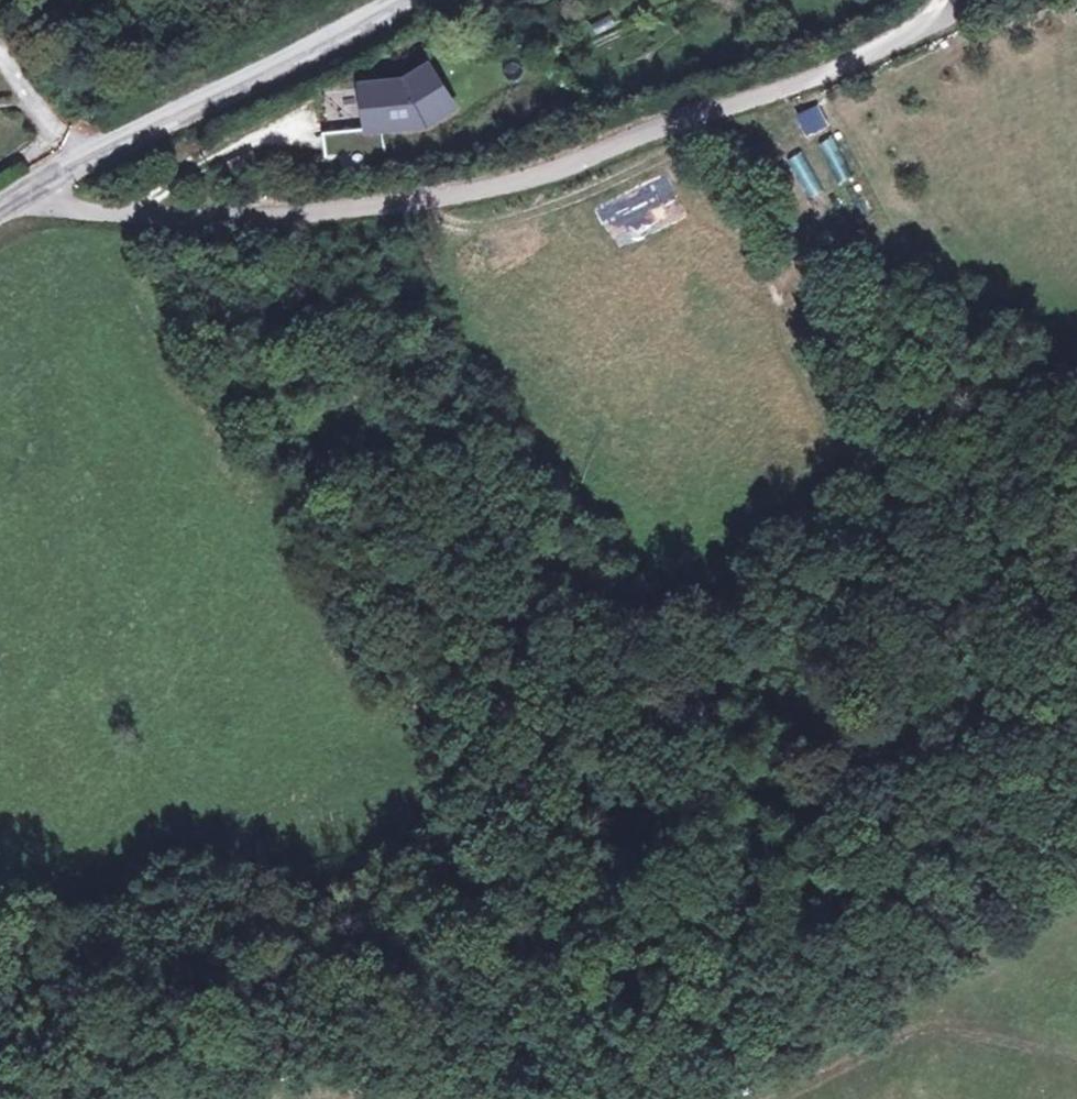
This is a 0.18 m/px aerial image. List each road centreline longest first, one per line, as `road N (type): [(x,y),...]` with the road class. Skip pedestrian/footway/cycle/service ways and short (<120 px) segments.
road 1 (tertiary): [(0,208),(394,0)]
road 2 (track): [(311,117),(220,157),(130,213)]
road 3 (track): [(107,147),(51,128),(0,50)]

